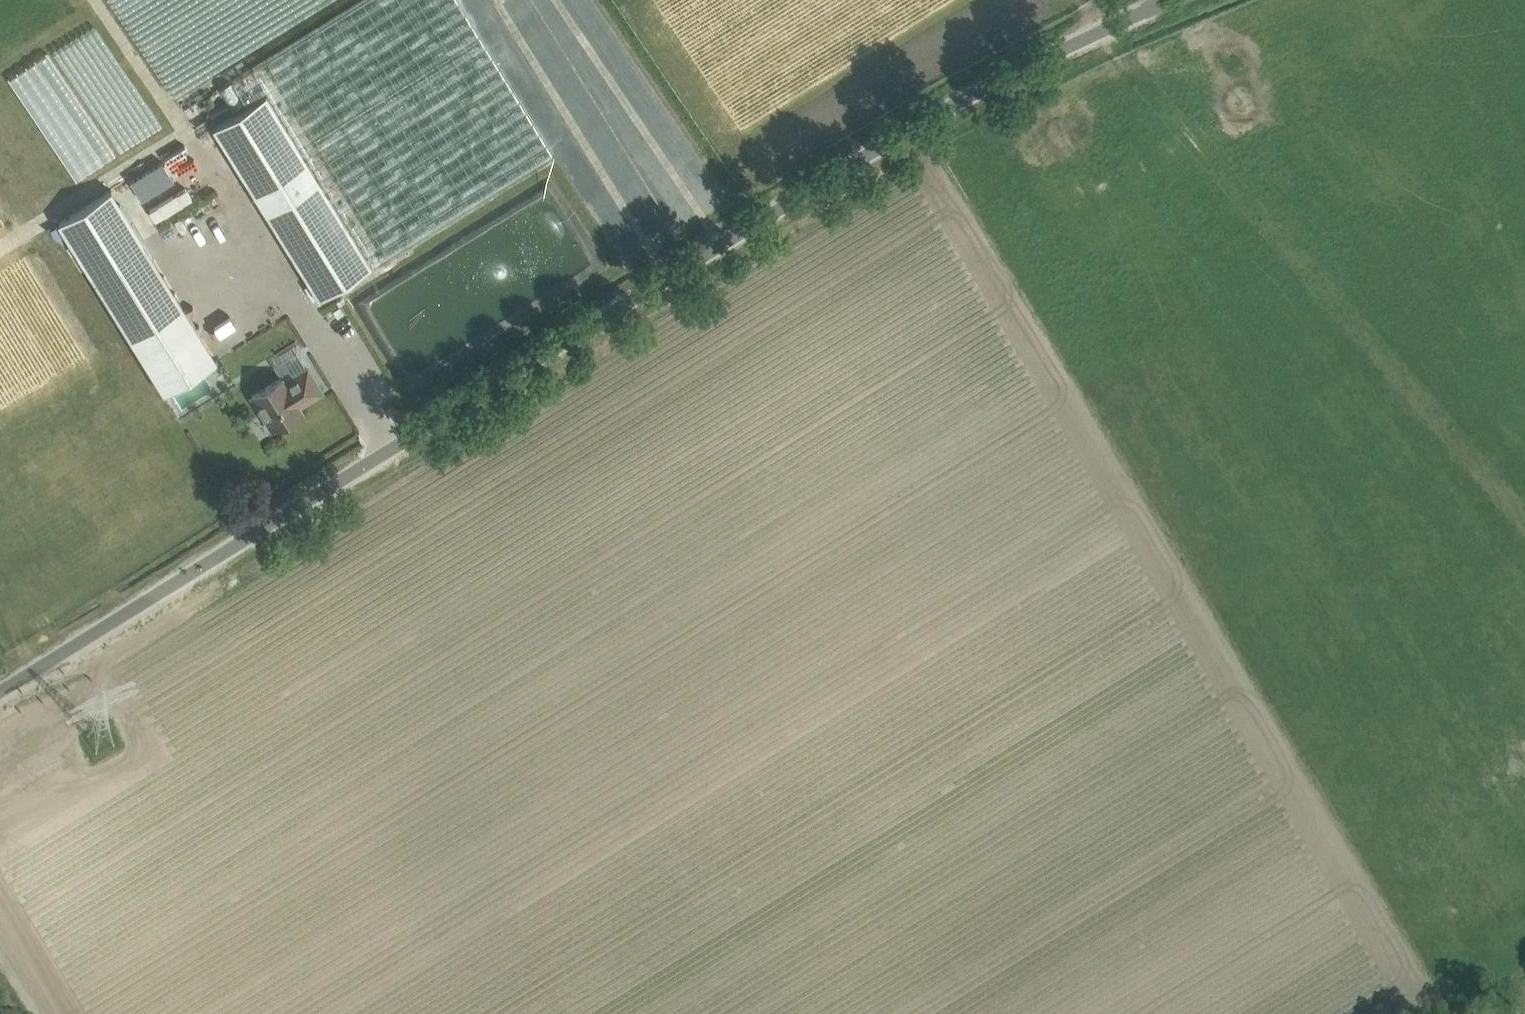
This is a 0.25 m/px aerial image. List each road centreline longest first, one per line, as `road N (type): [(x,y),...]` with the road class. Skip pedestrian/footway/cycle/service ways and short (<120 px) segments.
road 1 (unclassified): [(0,687),(889,147),(1047,62),(1186,0)]
road 2 (track): [(94,0),(405,443)]

